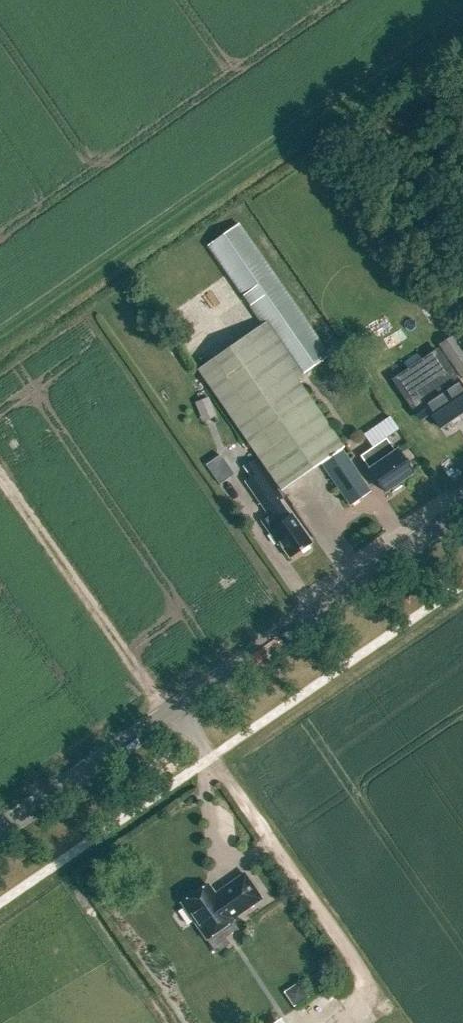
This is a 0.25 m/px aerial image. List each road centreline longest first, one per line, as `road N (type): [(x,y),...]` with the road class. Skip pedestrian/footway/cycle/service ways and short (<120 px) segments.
road 1 (tertiary): [(0,832),(462,511)]

